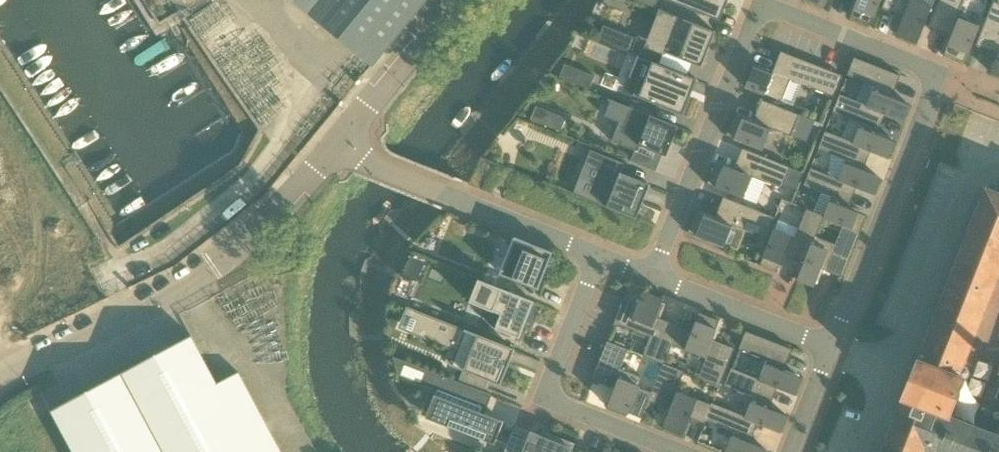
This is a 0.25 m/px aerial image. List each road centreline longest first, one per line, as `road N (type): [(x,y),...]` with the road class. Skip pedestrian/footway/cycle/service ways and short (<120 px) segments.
road 1 (residential): [(834,347),(937,74),(763,5),(652,274)]
road 2 (residential): [(0,377),(190,285),(270,223),(343,145)]
road 3 (residential): [(603,256),(548,398),(681,451)]
road 4 (residential): [(652,274),(834,347)]
road 5 (residential): [(343,145),(455,0)]
road 6 (residential): [(465,199),(603,256)]
road 7 (residential): [(465,199),(343,145)]

